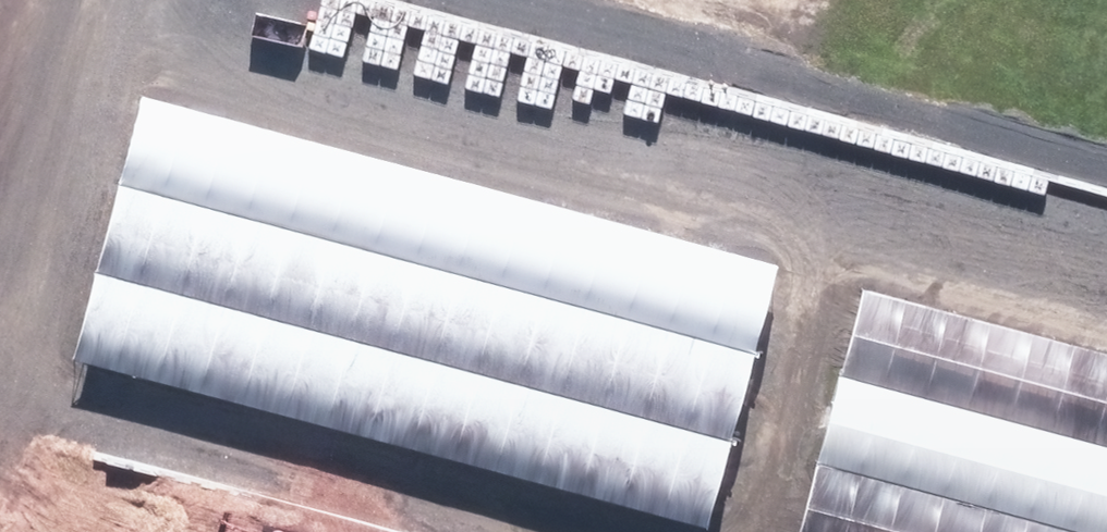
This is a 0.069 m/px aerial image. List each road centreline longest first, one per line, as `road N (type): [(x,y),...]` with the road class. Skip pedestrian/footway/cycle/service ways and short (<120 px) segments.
road 1 (track): [(1106,326),(87,51),(100,0)]
road 2 (track): [(633,531),(0,371)]
road 3 (track): [(87,51),(0,361)]
road 4 (track): [(836,251),(759,531)]

